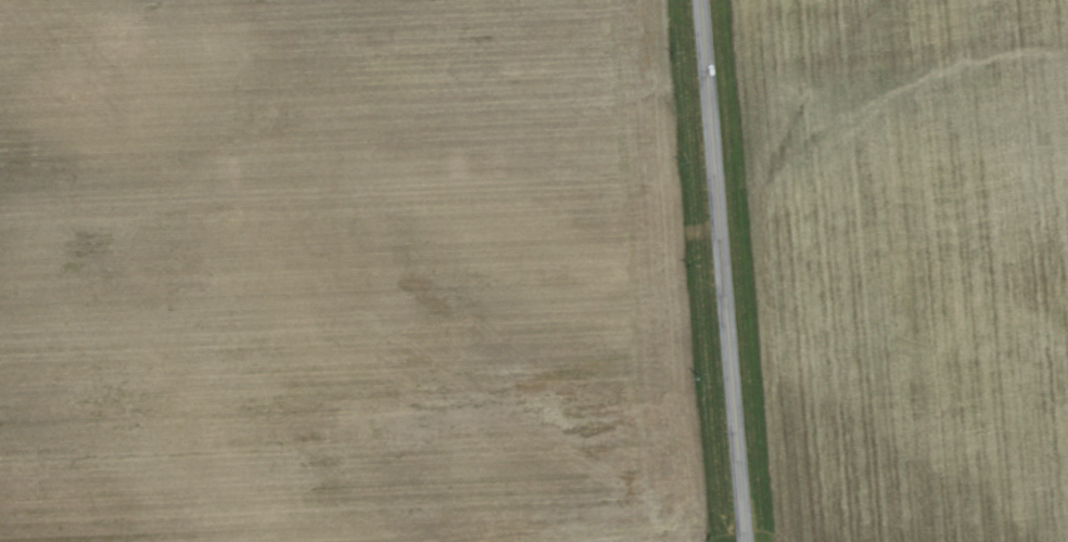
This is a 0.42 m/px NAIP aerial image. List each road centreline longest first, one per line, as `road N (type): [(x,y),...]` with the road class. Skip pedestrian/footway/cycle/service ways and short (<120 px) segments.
road 1 (residential): [(741,541),(695,0)]

